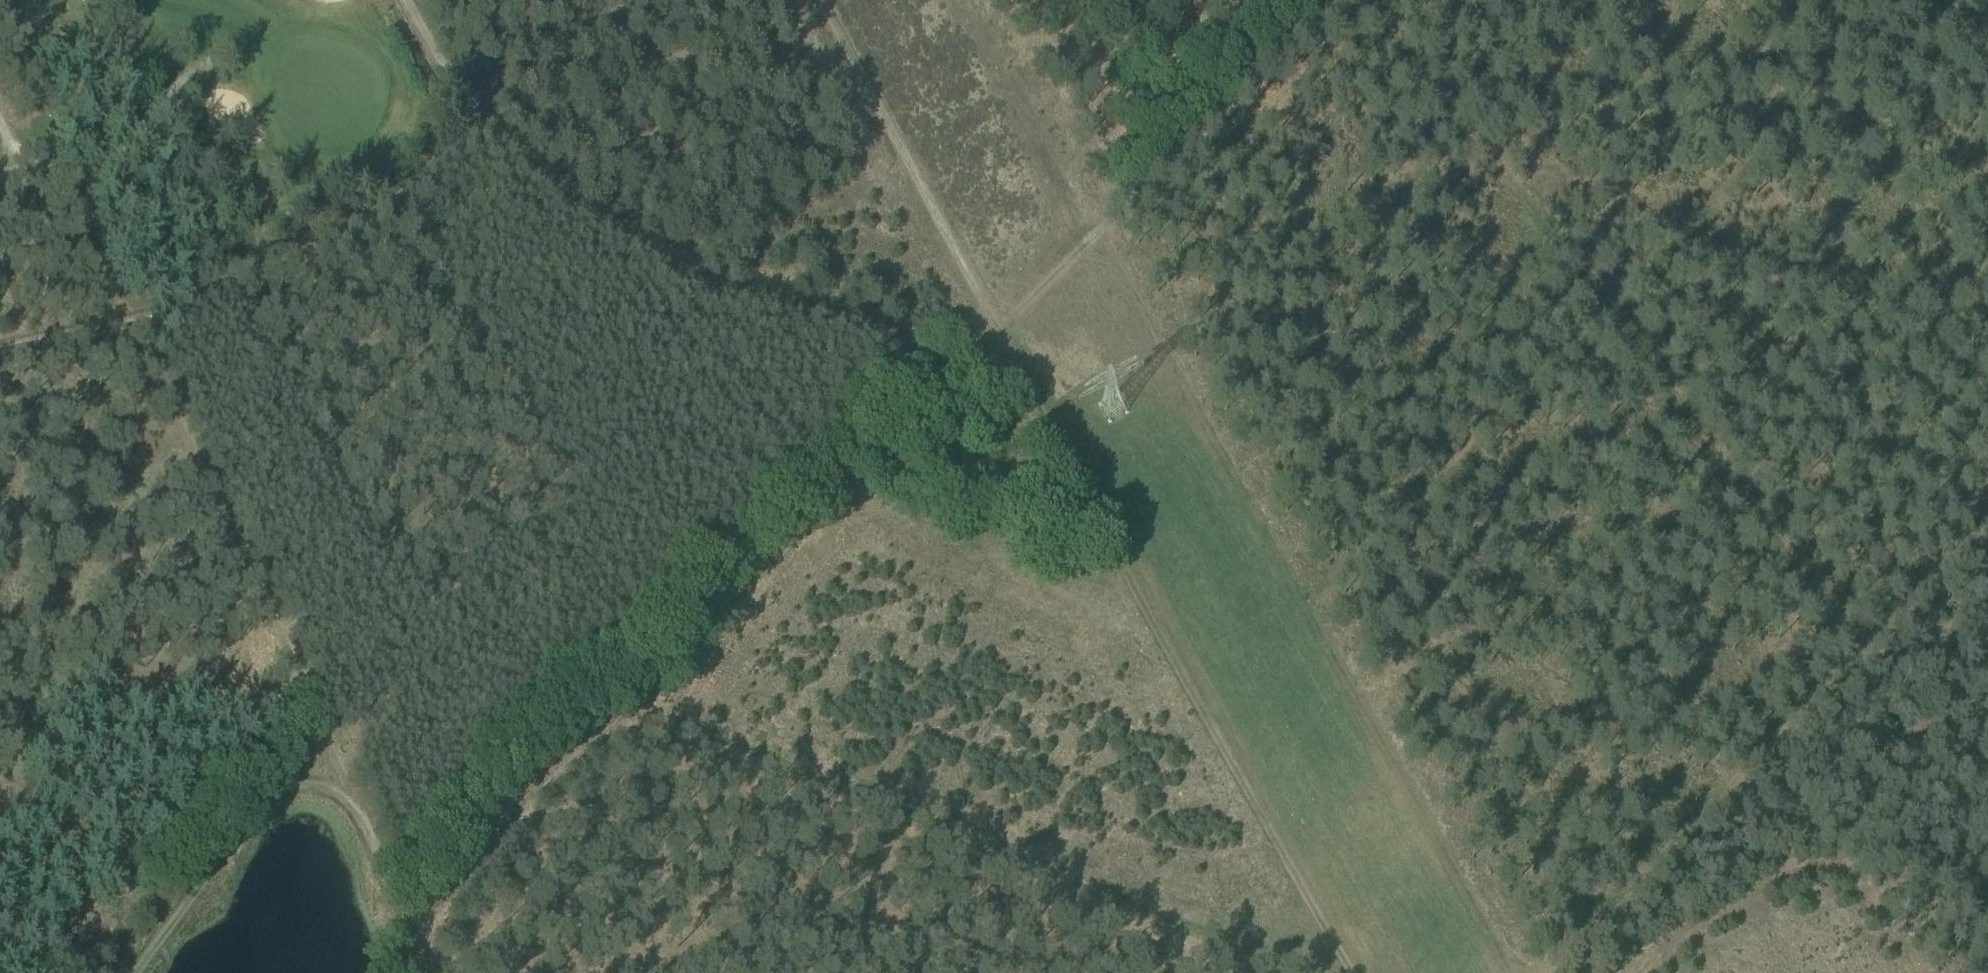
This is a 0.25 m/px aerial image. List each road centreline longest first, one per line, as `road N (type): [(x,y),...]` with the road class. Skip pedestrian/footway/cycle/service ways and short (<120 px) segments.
road 1 (track): [(210,62),(117,148),(0,171)]

